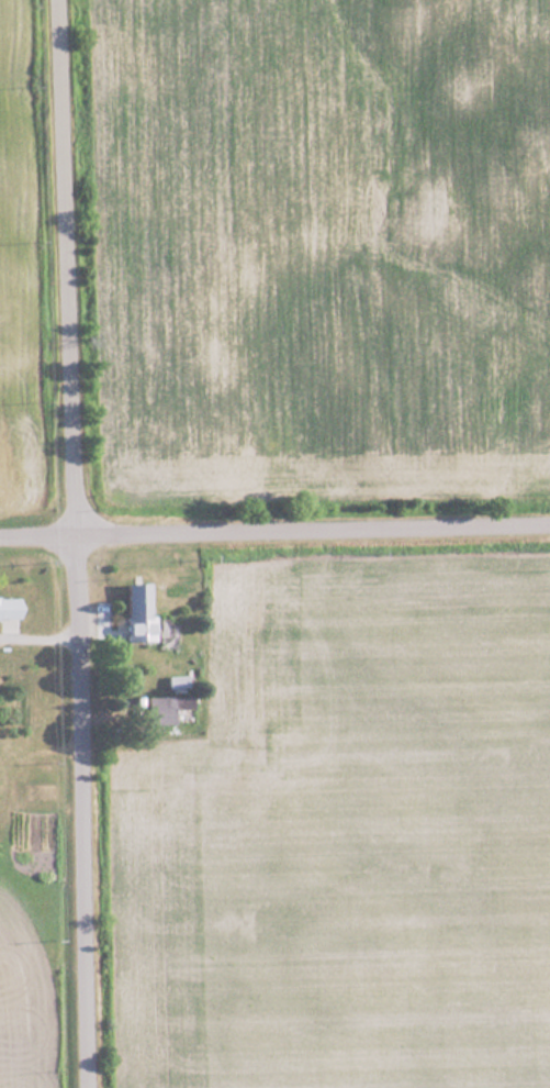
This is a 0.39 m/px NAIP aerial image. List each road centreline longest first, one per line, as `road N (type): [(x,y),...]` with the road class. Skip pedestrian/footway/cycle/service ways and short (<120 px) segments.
road 1 (residential): [(56,0),(87,1087)]
road 2 (residential): [(0,537),(549,523)]

